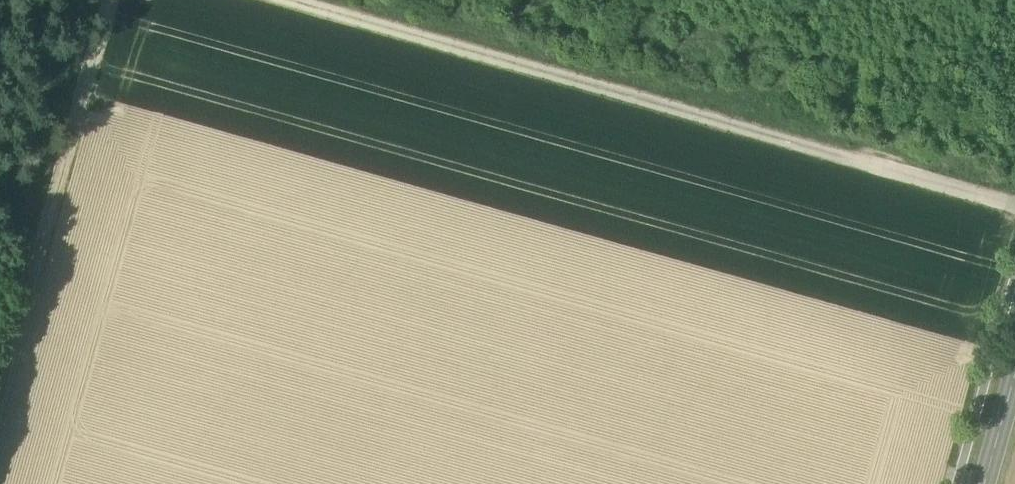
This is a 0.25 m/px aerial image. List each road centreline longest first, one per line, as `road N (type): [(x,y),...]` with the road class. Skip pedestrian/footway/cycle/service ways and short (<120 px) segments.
road 1 (track): [(1014,211),(296,0)]
road 2 (track): [(116,0),(0,416)]

